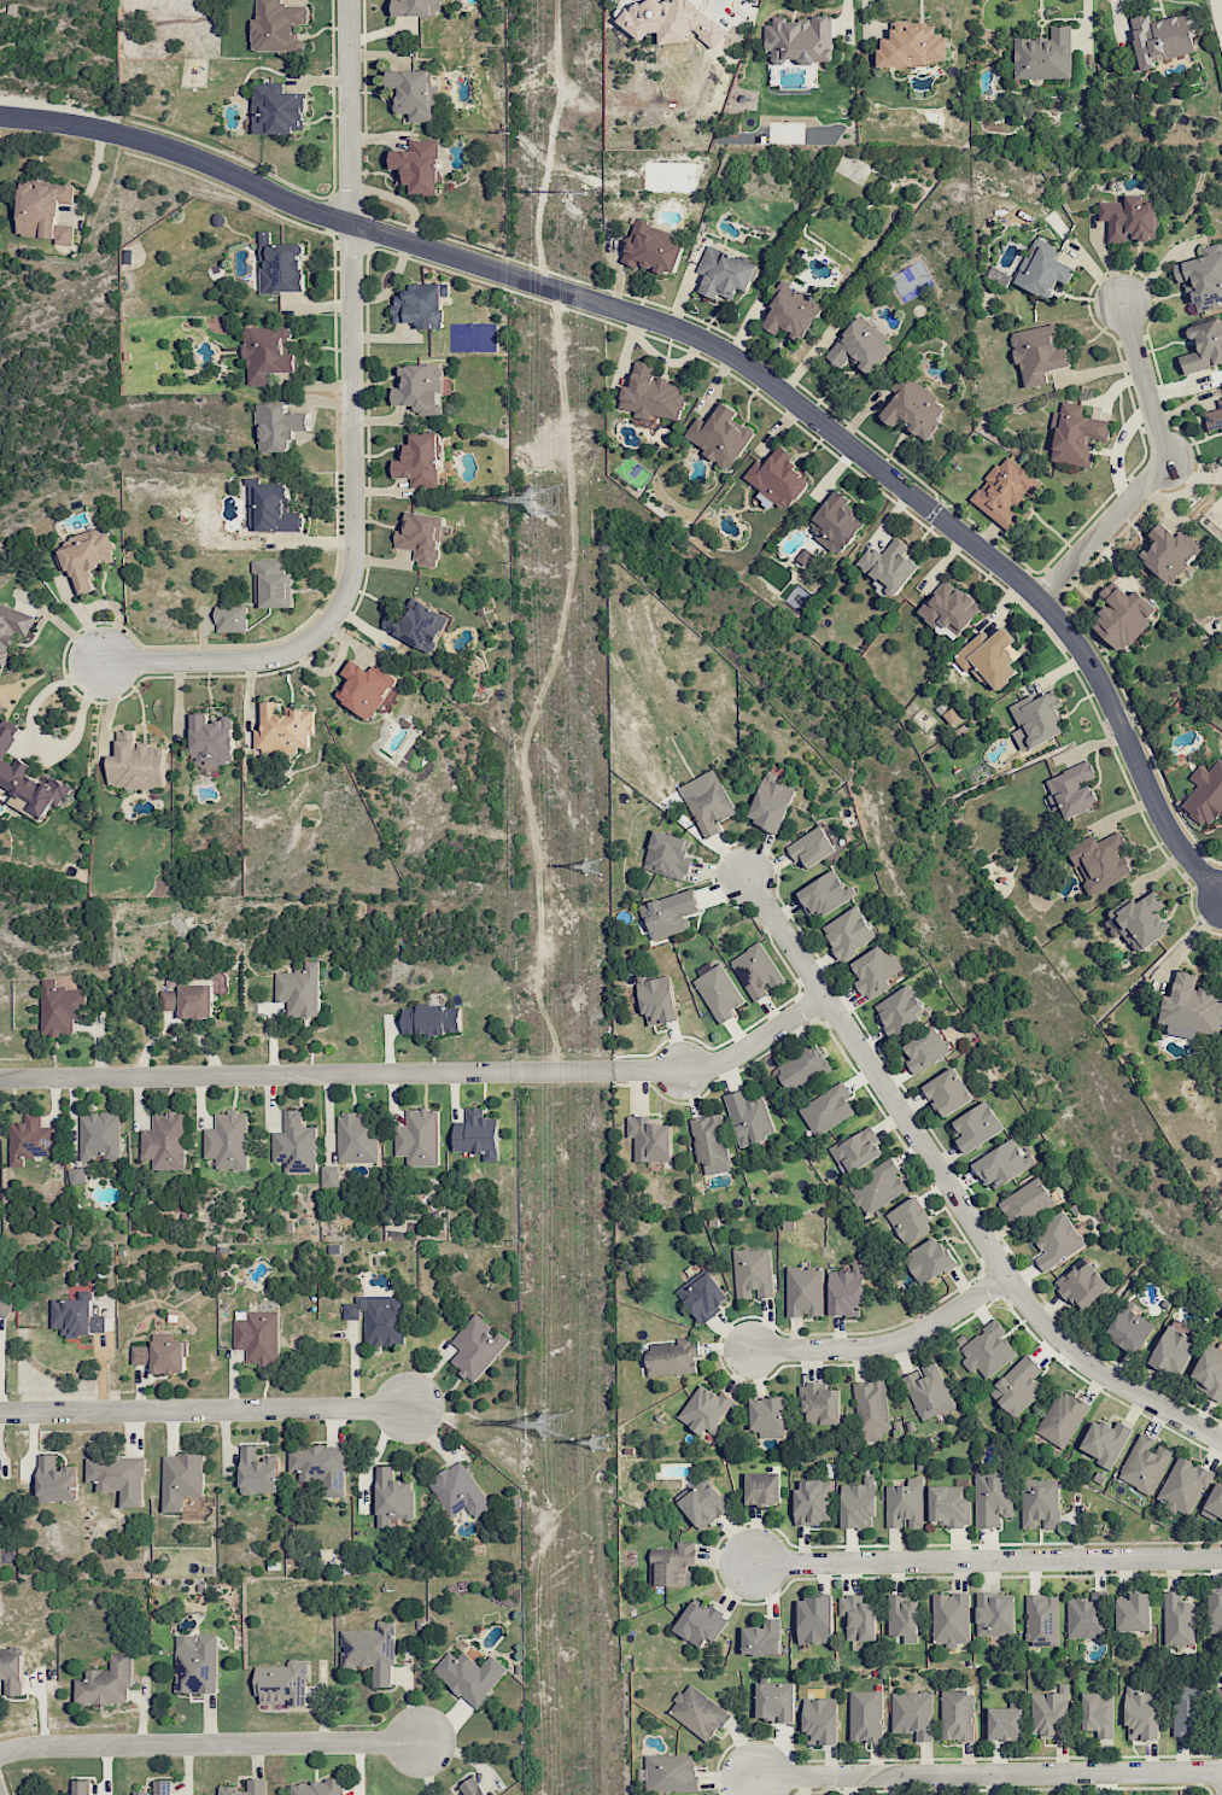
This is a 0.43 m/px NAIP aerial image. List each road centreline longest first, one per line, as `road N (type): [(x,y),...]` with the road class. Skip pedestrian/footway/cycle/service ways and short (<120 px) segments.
road 1 (residential): [(1221,894),(1163,824),(1091,666),(1039,597),(708,340),(294,205),(173,148),(0,116)]
road 2 (residential): [(94,663),(261,663),(311,644),(345,608),(352,0)]
road 3 (track): [(581,297),(562,358),(572,557),(522,758),(539,882),(539,1007),(560,1070)]
road 4 (residential): [(746,873),(1054,1337),(1111,1379),(1221,1440)]
road 5 (residential): [(613,1070),(0,1076)]
road 6 (residential): [(747,1562),(1221,1556)]
road 7 (residential): [(754,1776),(1221,1770)]
road 8 (residential): [(422,1741),(52,1746),(0,1754)]
road 9 (residential): [(410,1409),(0,1411)]
road 10 (residential): [(1123,299),(1169,457),(1039,597)]
road 11 (track): [(556,0),(561,89),(543,185),(542,283)]
road 12 (residential): [(749,1350),(869,1349),(908,1337),(1006,1274)]
road 13 (residential): [(824,995),(717,1062),(613,1070)]

